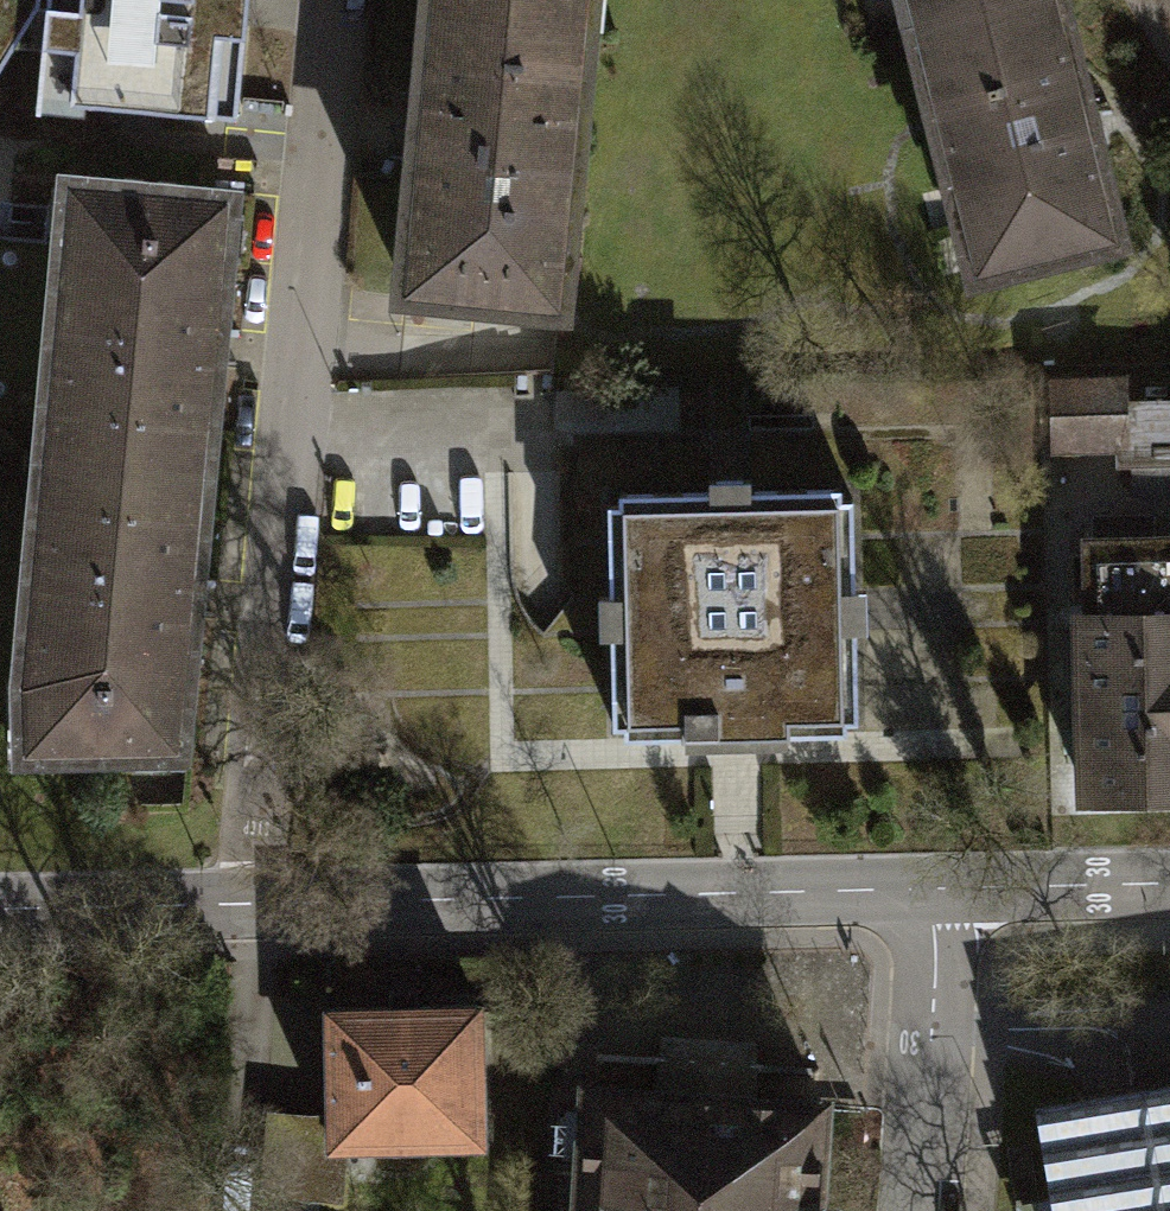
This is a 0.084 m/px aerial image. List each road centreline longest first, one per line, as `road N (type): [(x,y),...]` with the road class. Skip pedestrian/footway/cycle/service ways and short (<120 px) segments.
road 1 (residential): [(346,0),(261,906)]
road 2 (primary): [(934,888),(261,906)]
road 3 (residential): [(934,888),(920,1210)]
road 4 (primary): [(261,906),(0,912)]
road 5 (primary): [(1169,882),(934,888)]

